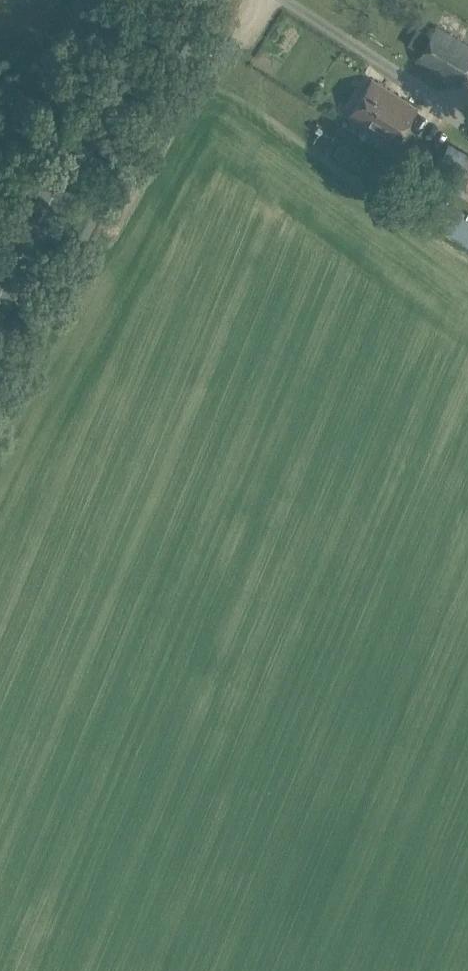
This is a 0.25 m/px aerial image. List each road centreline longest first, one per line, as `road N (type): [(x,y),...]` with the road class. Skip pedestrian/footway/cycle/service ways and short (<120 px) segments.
road 1 (secondary): [(0,293),(160,0)]

